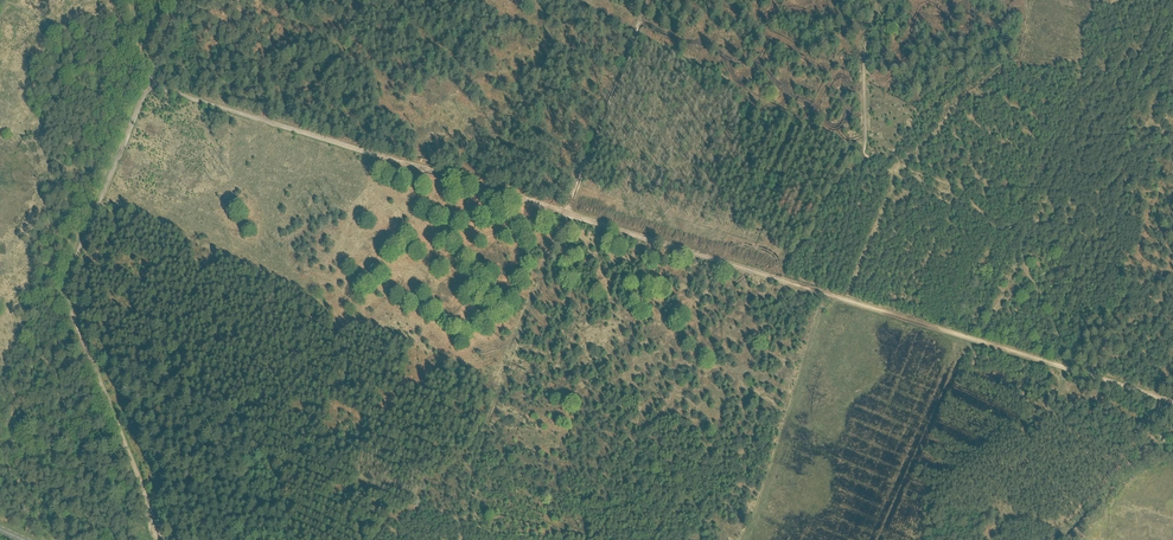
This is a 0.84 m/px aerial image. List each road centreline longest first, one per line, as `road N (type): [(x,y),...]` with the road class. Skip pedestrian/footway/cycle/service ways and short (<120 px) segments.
road 1 (track): [(1074,371),(149,83)]
road 2 (track): [(184,0),(65,293),(160,539)]
road 3 (track): [(648,0),(480,434),(468,526)]
road 4 (track): [(741,539),(827,294)]

